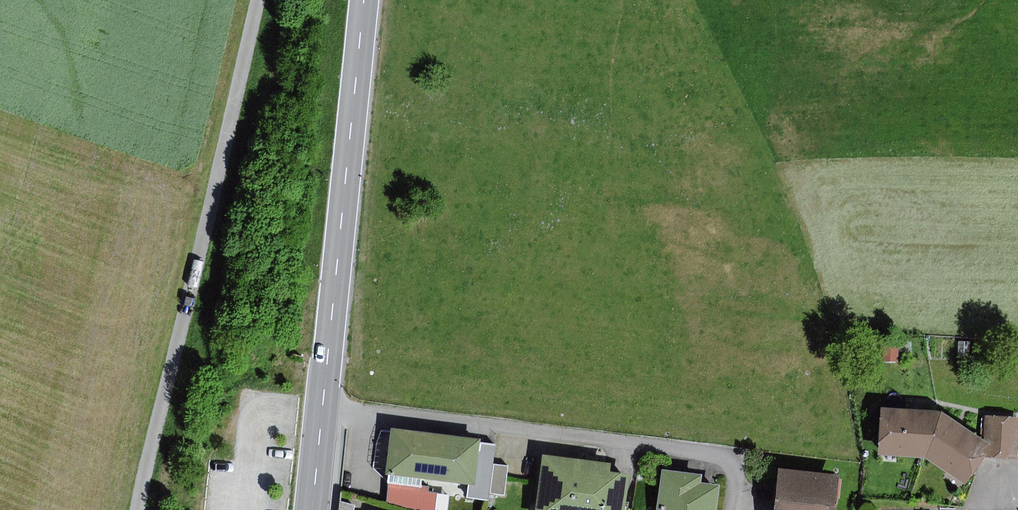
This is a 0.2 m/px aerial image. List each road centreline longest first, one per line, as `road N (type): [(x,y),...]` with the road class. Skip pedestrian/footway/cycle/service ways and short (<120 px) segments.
road 1 (track): [(138,509),(261,0)]
road 2 (residential): [(323,407),(715,452),(733,463),(731,509)]
road 3 (primary): [(323,407),(364,0)]

